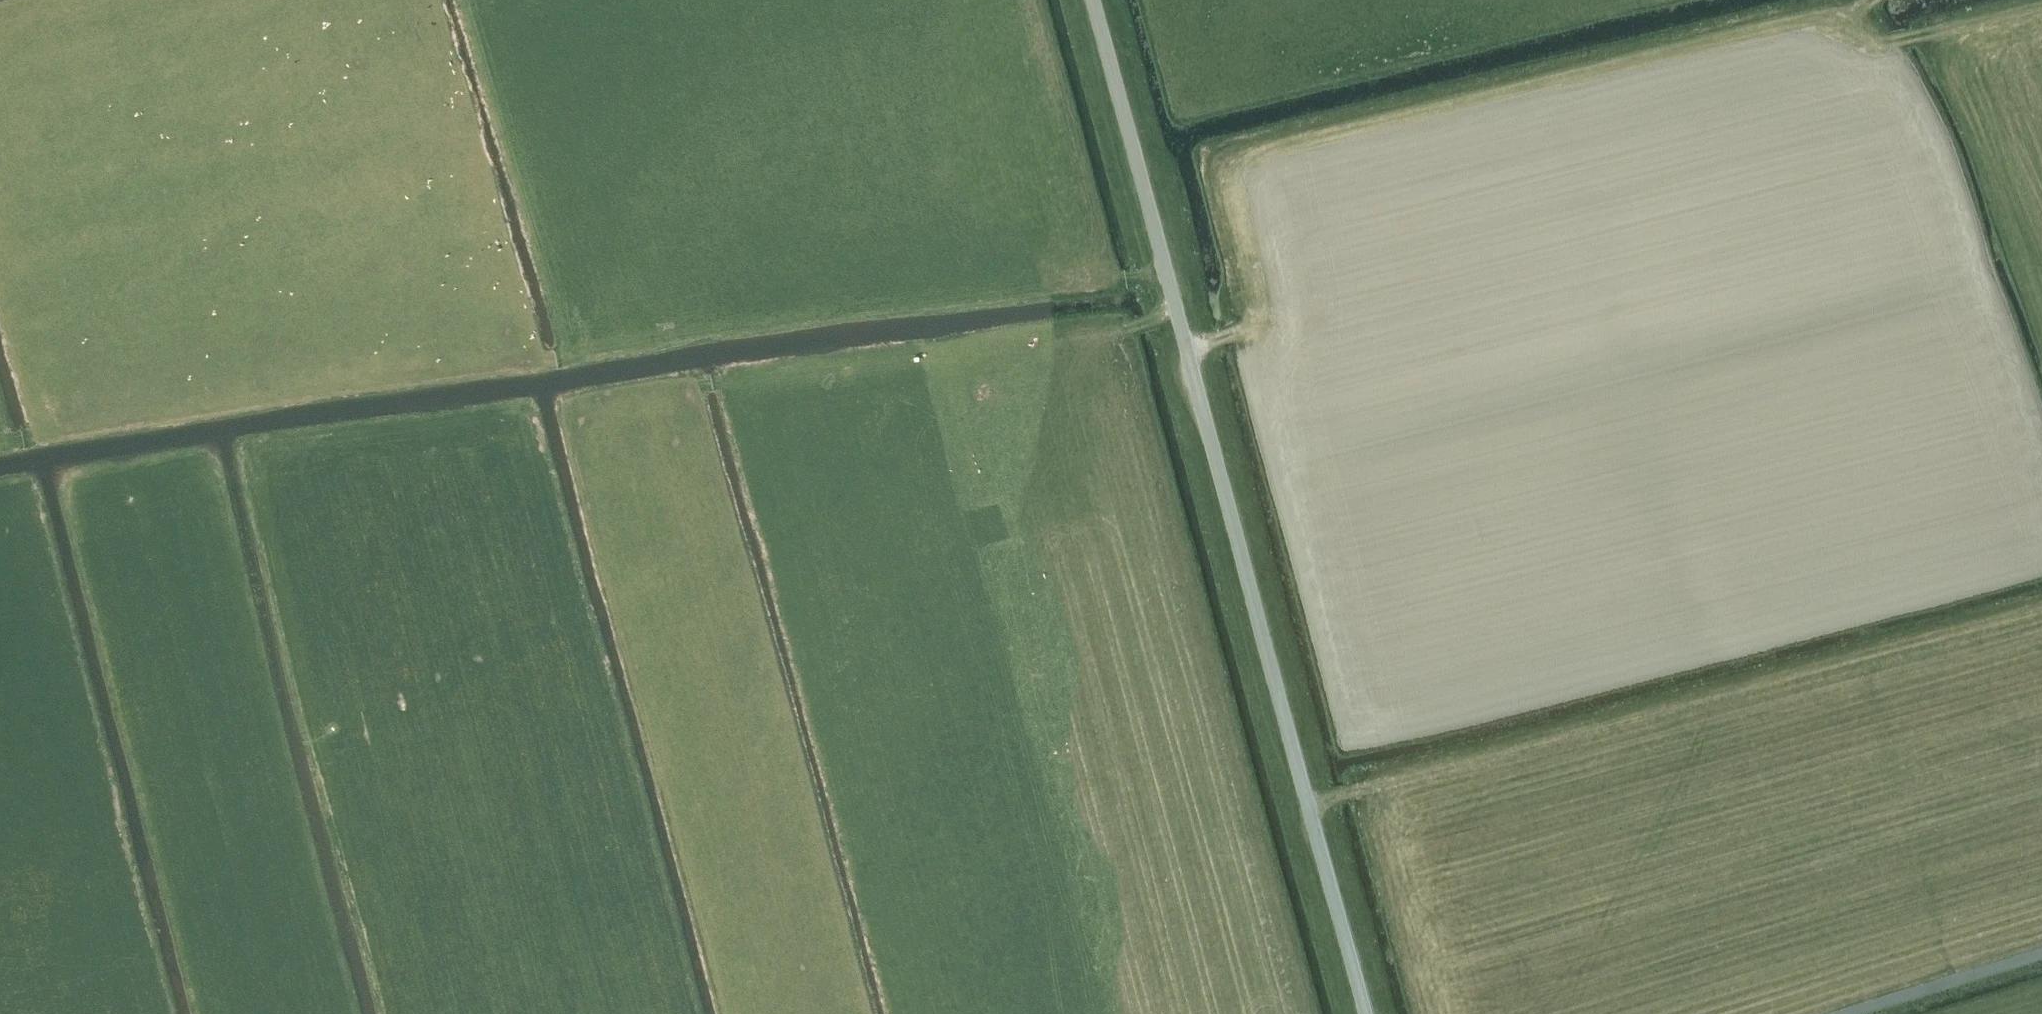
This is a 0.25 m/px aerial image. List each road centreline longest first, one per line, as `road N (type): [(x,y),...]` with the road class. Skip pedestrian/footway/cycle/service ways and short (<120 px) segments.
road 1 (unclassified): [(1363,1013),(1092,0)]
road 2 (track): [(1868,1013),(2041,960)]

